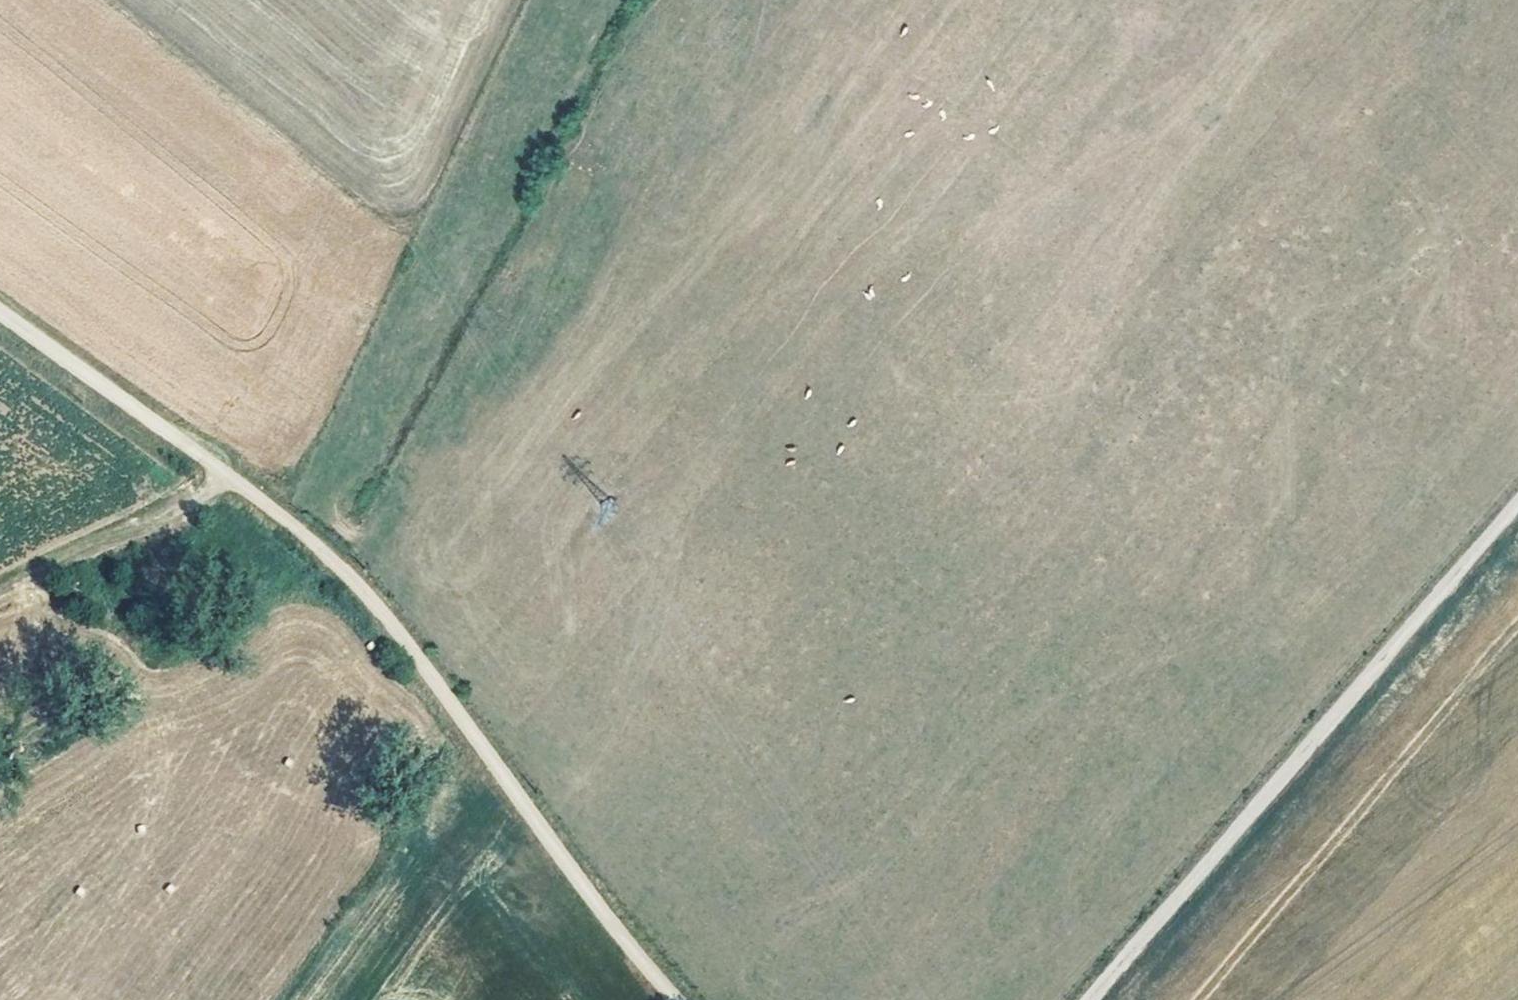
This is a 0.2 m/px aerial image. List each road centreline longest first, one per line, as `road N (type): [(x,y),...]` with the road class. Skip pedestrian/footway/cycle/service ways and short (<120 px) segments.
road 1 (unclassified): [(0,313),(349,573),(682,999)]
road 2 (track): [(1107,999),(1517,522)]

